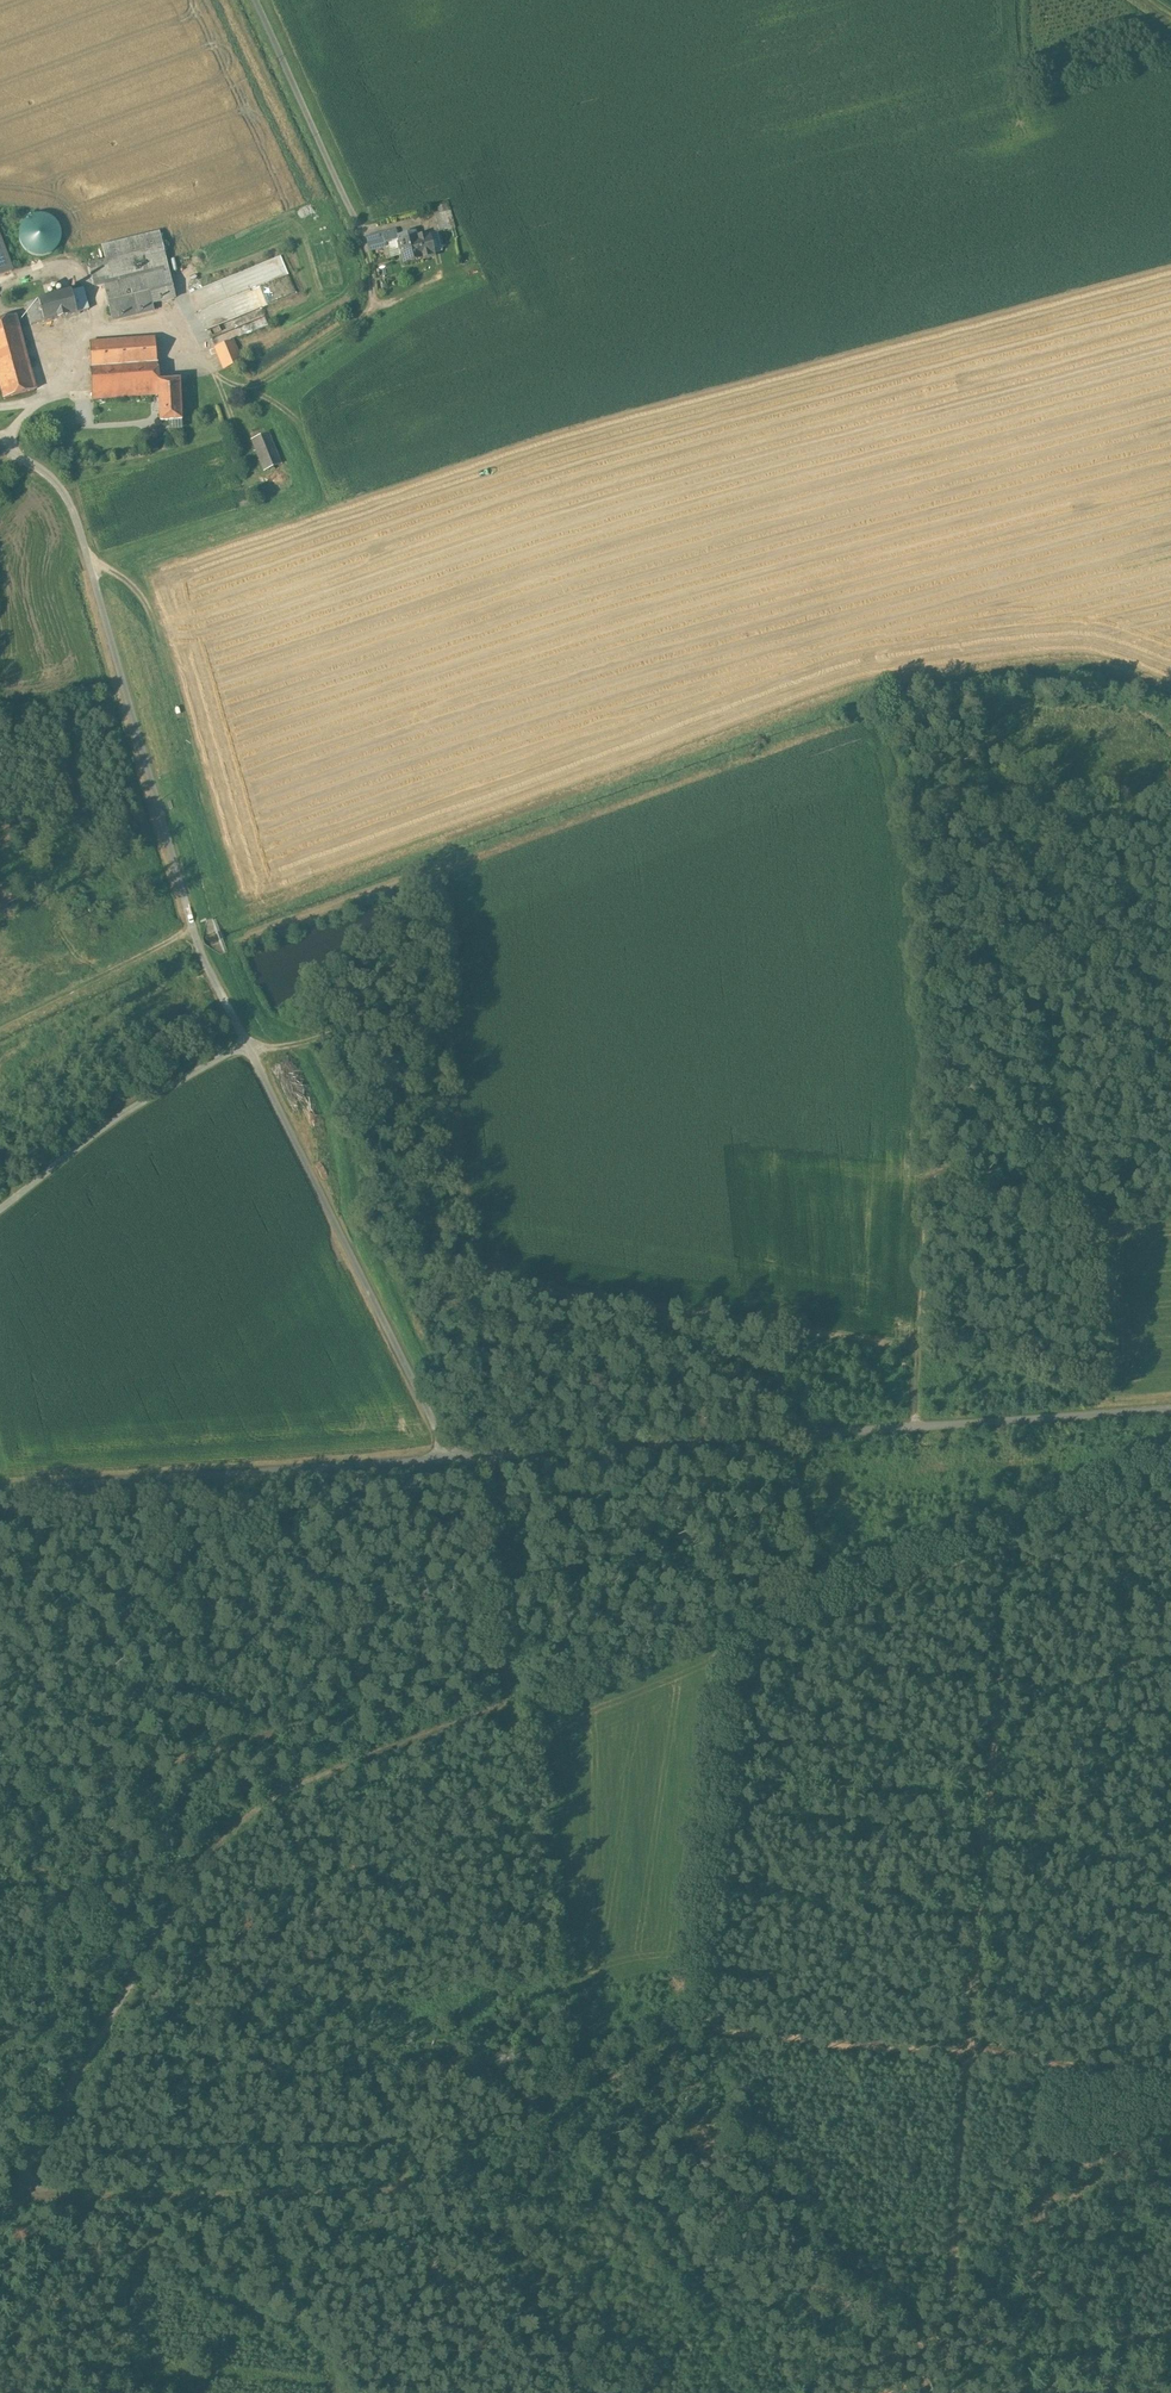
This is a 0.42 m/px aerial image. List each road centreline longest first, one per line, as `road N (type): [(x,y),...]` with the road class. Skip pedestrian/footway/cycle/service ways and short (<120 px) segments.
road 1 (unclassified): [(444,1460),(440,1436),(194,933),(69,493),(43,463),(0,444)]
road 2 (track): [(487,1457),(503,1710),(289,1789),(217,1843),(0,2217)]
road 3 (unclassified): [(444,1460),(1170,1409)]
road 4 (unclassified): [(0,1489),(444,1460)]
road 5 (track): [(252,1051),(326,1037),(351,1020),(433,912),(423,871)]
road 6 (track): [(194,354),(228,383),(244,388),(270,378),(375,309),(364,243)]
road 7 (track): [(192,926),(0,1026)]

